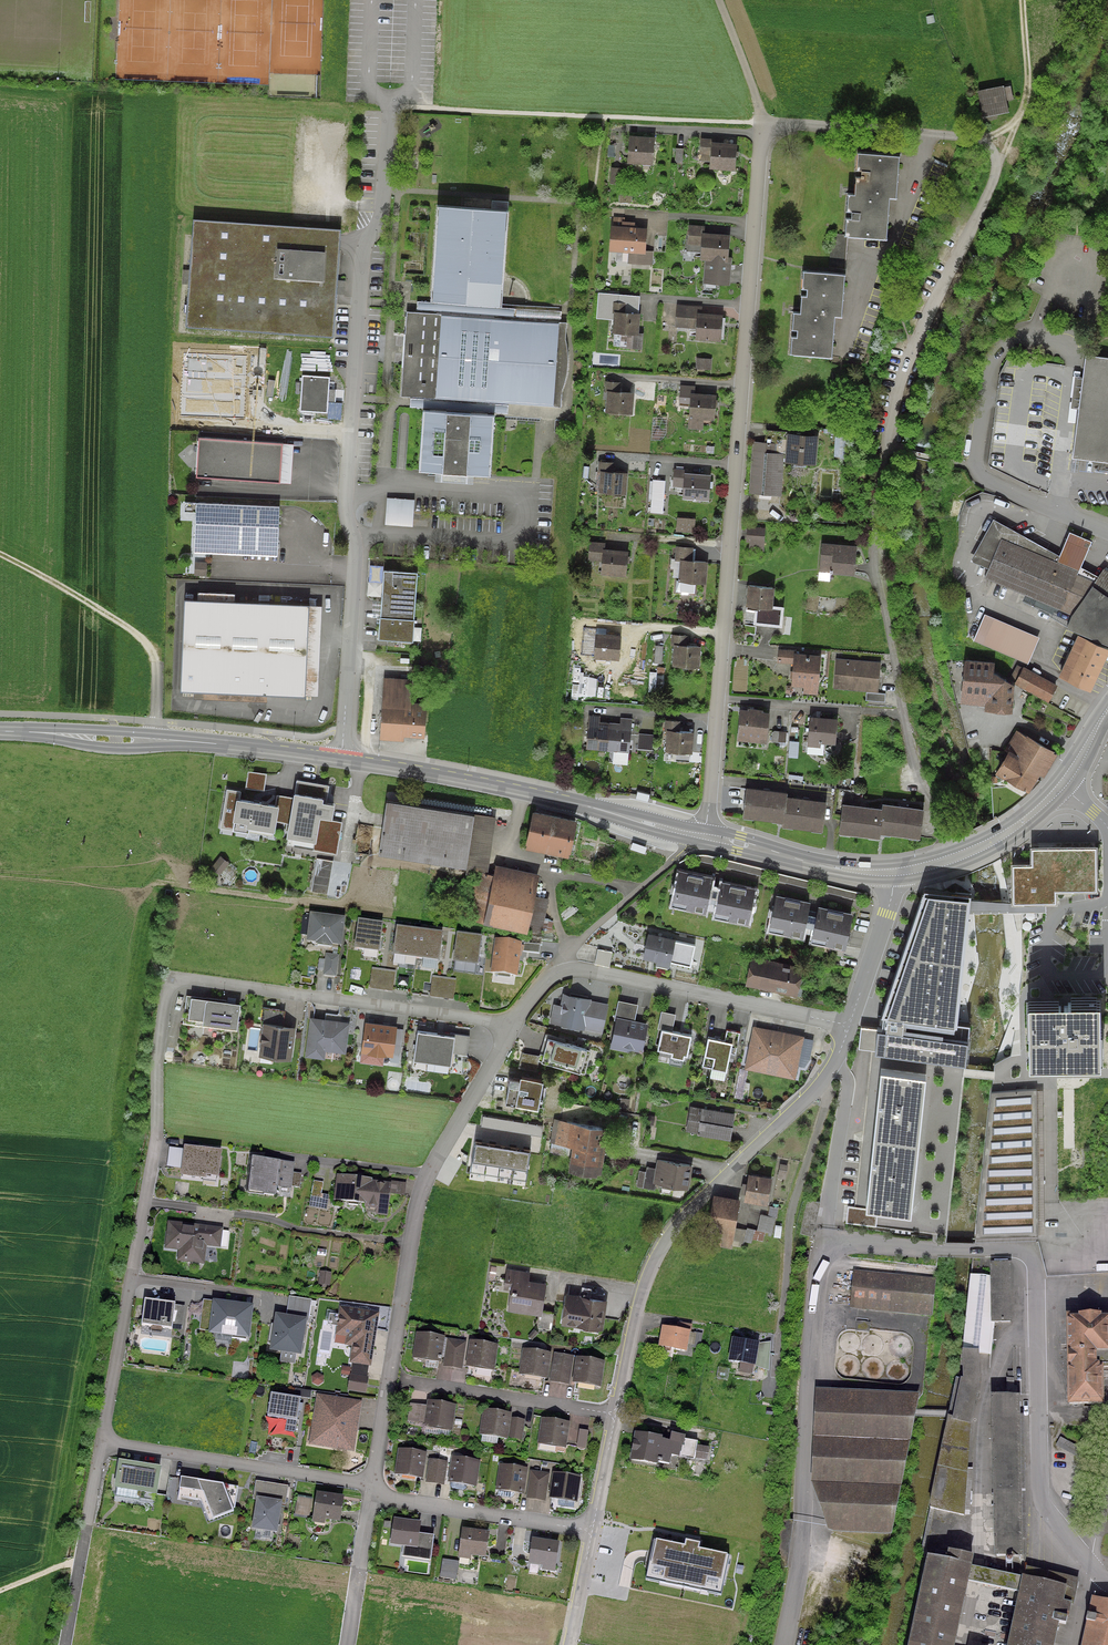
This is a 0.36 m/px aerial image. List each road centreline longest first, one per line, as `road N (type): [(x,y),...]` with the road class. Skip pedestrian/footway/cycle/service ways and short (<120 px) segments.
road 1 (residential): [(702,836),(721,699),(762,124)]
road 2 (residential): [(343,760),(356,548),(347,489),(366,261),(382,224),(388,108)]
road 3 (residential): [(145,1203),(174,983),(513,1029)]
road 4 (residential): [(887,435),(915,350),(992,185),(993,150),(982,139),(922,130),(762,124)]
road 5 (track): [(719,0),(762,124),(388,108)]
road 6 (residential): [(837,1057),(815,1092),(669,1239),(643,1294),(616,1414)]
road 7 (residential): [(513,1029),(559,972),(584,970),(849,1026)]
road 8 (secondary): [(702,836),(523,791),(343,760)]
road 9 (track): [(0,554),(148,642),(156,667),(155,747)]
road 10 (residential): [(104,1440),(372,1491)]
road 11 (residential): [(145,1203),(295,1228),(401,1241),(411,1236)]
road 12 (residential): [(411,1236),(372,1491)]
road 13 (residential): [(104,1440),(145,1203)]
road 14 (secondary): [(8,732),(112,749),(240,746)]
road 15 (secondary): [(240,746),(114,729),(8,732)]
road 16 (residential): [(411,1236),(428,1173),(513,1029)]
road 17 (residential): [(372,1491),(390,1500),(593,1531)]
road 18 (residential): [(616,1414),(410,1381)]
road 19 (residential): [(104,1440),(65,1644)]
road 20 (secondary): [(893,873),(702,836)]
road 21 (secondary): [(1061,784),(997,840),(893,873)]
road 22 (track): [(569,951),(547,876),(513,853),(523,791)]
road 23 (track): [(998,165),(1027,99),(1022,0)]
road 24 (residential): [(837,1057),(849,1079),(826,1215)]
road 25 (residential): [(893,873),(849,1026)]
road 26 (residential): [(372,1491),(348,1644)]
road 27 (residential): [(1107,531),(980,476)]

